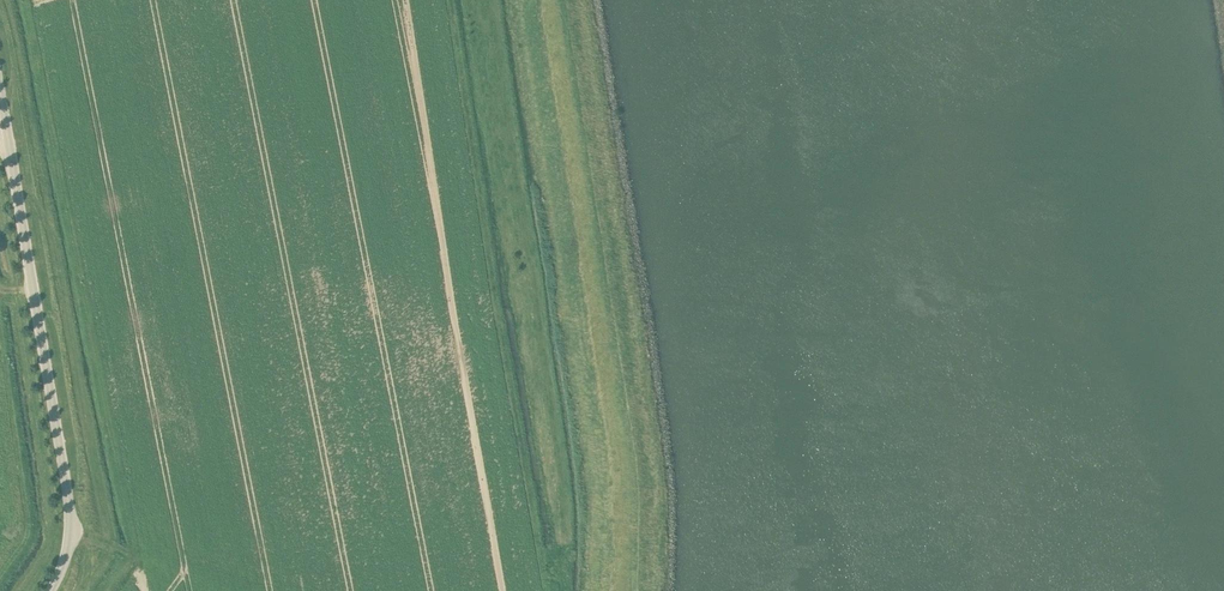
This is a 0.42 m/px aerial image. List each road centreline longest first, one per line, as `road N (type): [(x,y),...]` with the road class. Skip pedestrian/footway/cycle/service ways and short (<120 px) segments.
road 1 (track): [(556,0),(621,537),(620,590)]
road 2 (unclassified): [(50,590),(64,563),(69,513),(0,98)]

